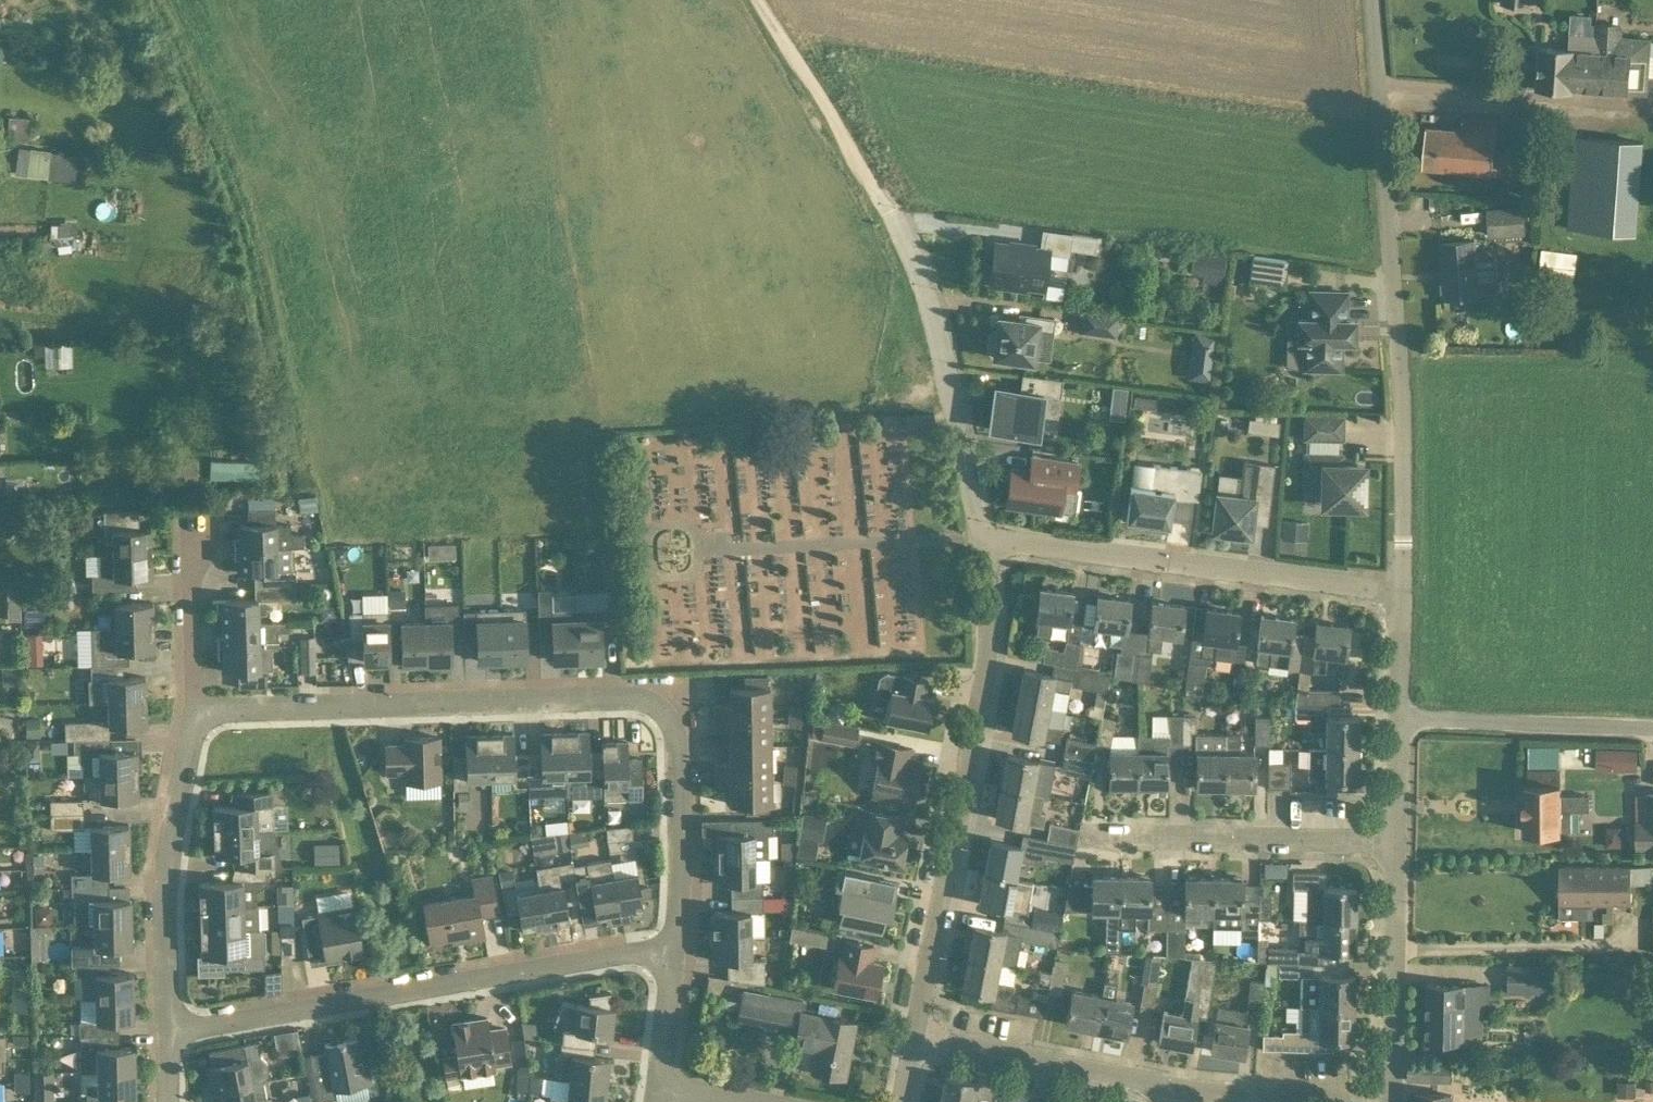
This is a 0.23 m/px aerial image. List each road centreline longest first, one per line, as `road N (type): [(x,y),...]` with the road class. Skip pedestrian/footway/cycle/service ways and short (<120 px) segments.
road 1 (residential): [(674,946),(680,867),(675,728),(642,699),(195,710),(165,875),(169,1032)]
road 2 (unclassified): [(1402,591),(1402,375),(1373,0)]
road 3 (residential): [(674,946),(169,1032)]
road 4 (residential): [(914,1035),(986,660),(983,540)]
road 5 (residential): [(1402,591),(983,540)]
road 6 (residential): [(1391,1093),(1399,716)]
road 7 (residential): [(983,540),(927,292),(891,213)]
road 8 (residential): [(1177,1084),(914,1035)]
road 9 (residential): [(1652,728),(1399,716)]
road 10 (track): [(891,213),(761,0)]
road 11 (residential): [(1391,1093),(1177,1084)]
road 12 (residential): [(660,1087),(674,946)]
road 13 (residential): [(1399,716),(1402,591)]

